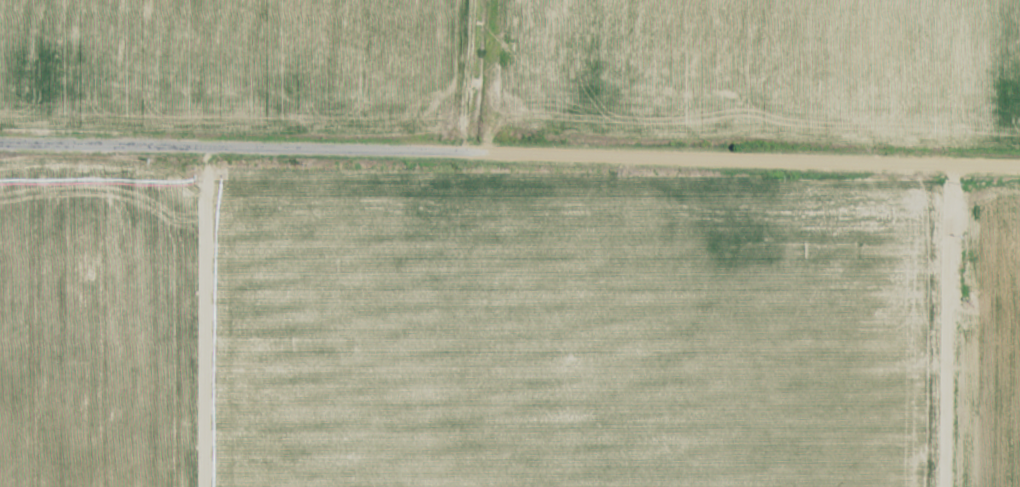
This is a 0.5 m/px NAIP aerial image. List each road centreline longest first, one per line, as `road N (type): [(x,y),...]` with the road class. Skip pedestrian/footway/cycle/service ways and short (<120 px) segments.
road 1 (residential): [(1019,169),(0,146)]
road 2 (track): [(948,167),(943,486)]
road 3 (track): [(480,155),(486,0)]

